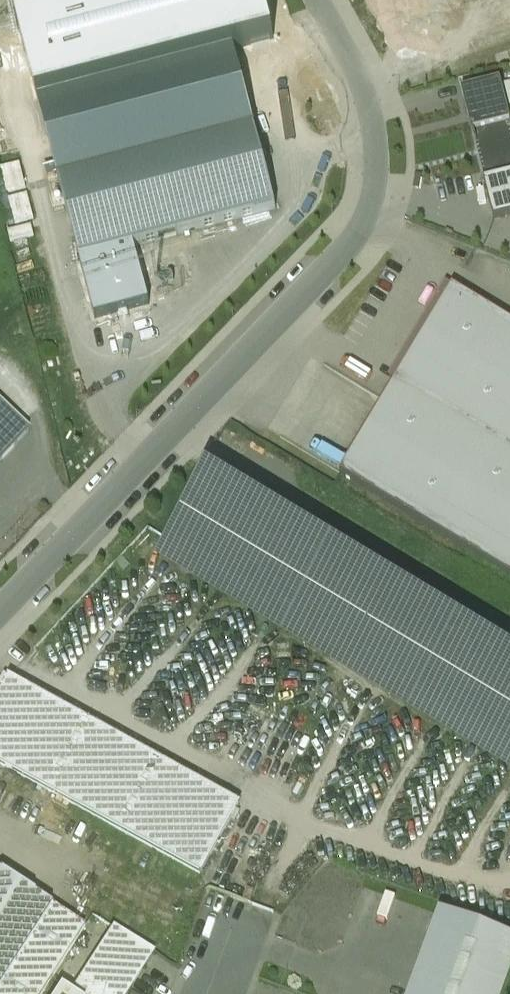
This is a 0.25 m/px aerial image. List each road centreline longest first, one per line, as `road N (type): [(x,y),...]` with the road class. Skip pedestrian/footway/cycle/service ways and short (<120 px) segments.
road 1 (unclassified): [(0,616),(352,249),(381,196)]
road 2 (unclassified): [(321,0),(365,90),(381,196)]

